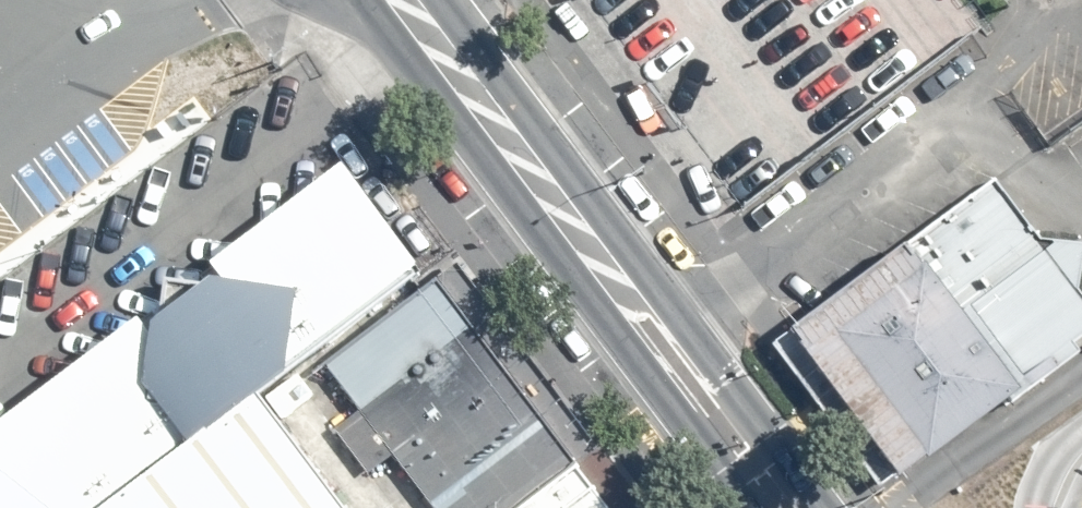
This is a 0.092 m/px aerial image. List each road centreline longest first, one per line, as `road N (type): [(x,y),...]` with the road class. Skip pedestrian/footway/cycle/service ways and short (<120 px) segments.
road 1 (secondary): [(746,507),(360,0)]
road 2 (secondary): [(448,0),(827,507)]

